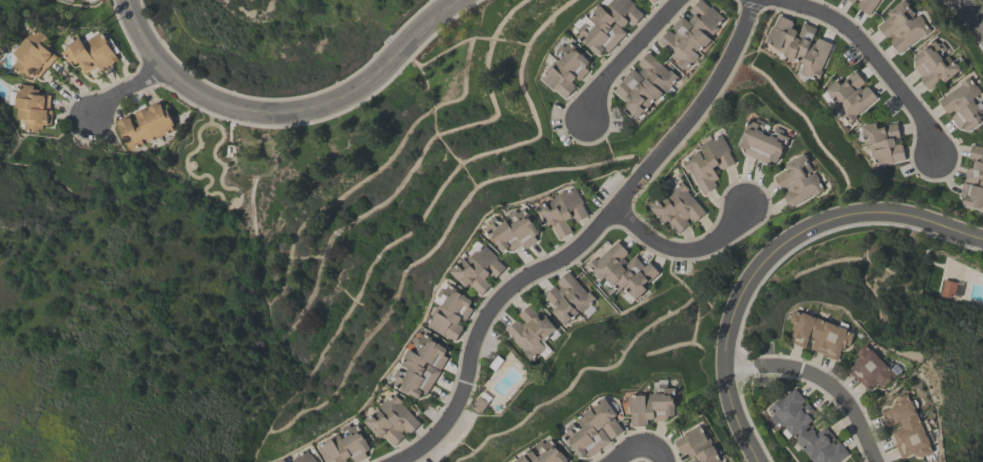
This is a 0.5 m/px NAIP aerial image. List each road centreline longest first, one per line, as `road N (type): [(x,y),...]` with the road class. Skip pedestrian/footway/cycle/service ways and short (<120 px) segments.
road 1 (residential): [(752,0),(745,27),(680,132),(569,253),(518,280),(491,307),(451,414),(397,461)]
road 2 (residential): [(982,244),(915,224),(848,222),(804,234),(767,262),(737,309),(727,352),(731,400),(761,461)]
road 3 (tertiary): [(463,0),(357,90),(280,111),(225,102),(185,80),(147,38),(131,0)]
road 4 (residential): [(802,0),(838,16),(901,88),(925,121),(936,167)]
road 5 (residential): [(727,375),(824,382),(854,412),(878,461)]
road 6 (residential): [(613,210),(684,254),(720,242),(744,209)]
road 7 (residential): [(584,122),(599,82),(678,0)]

